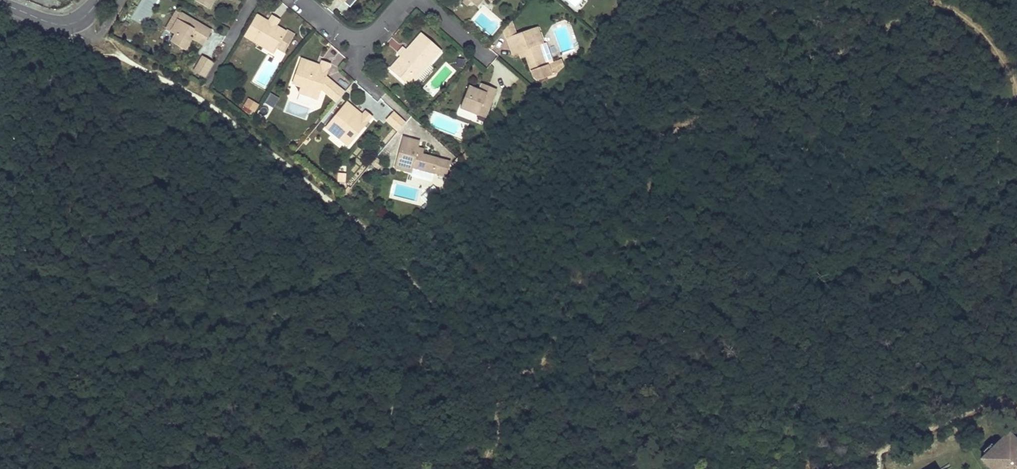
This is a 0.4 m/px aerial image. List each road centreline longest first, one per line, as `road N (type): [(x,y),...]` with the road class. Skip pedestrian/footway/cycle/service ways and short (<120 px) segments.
road 1 (residential): [(301,0),(335,31),(356,38),(375,31),(404,0)]

